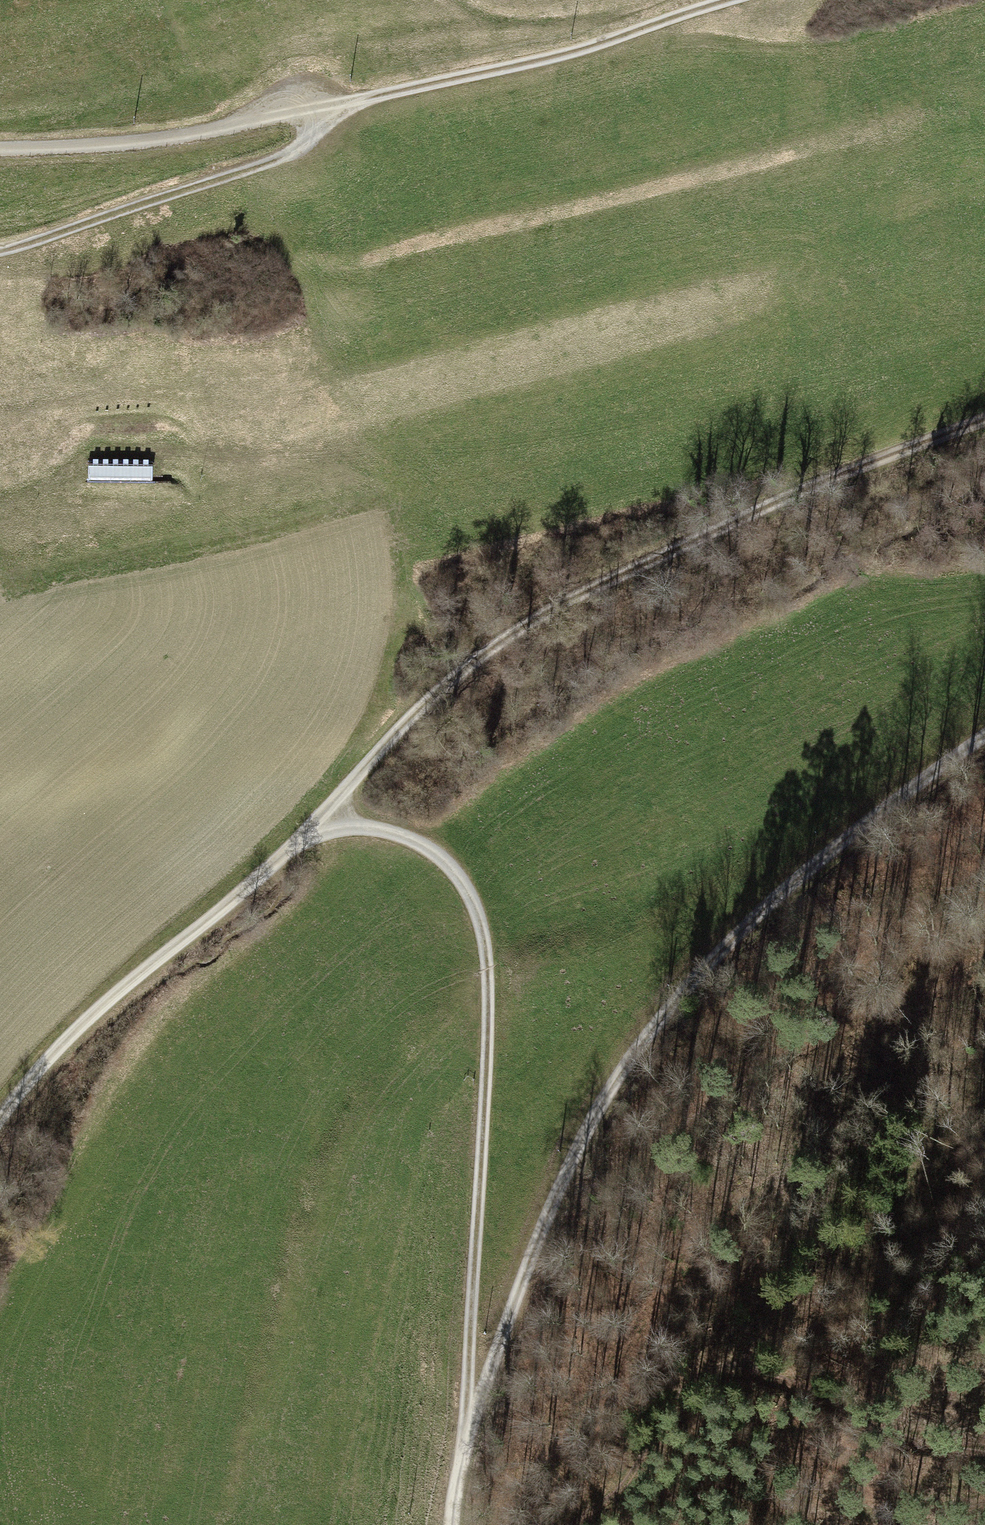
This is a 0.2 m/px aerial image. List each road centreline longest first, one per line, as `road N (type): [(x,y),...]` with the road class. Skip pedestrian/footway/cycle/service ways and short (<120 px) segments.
road 1 (track): [(464,1434),(569,1168),(640,1046),(740,932),(822,859),(984,737)]
road 2 (track): [(326,820),(411,717),(502,641),(813,487),(984,419)]
road 3 (track): [(326,820),(423,845),(468,893),(486,948),(488,1035),(464,1434)]
road 4 (track): [(0,1122),(99,1008),(326,820)]
road 5 (track): [(730,0),(521,66),(334,104)]
road 6 (track): [(334,104),(312,140),(286,156),(0,251)]
road 7 (track): [(334,104),(169,142),(0,147)]

